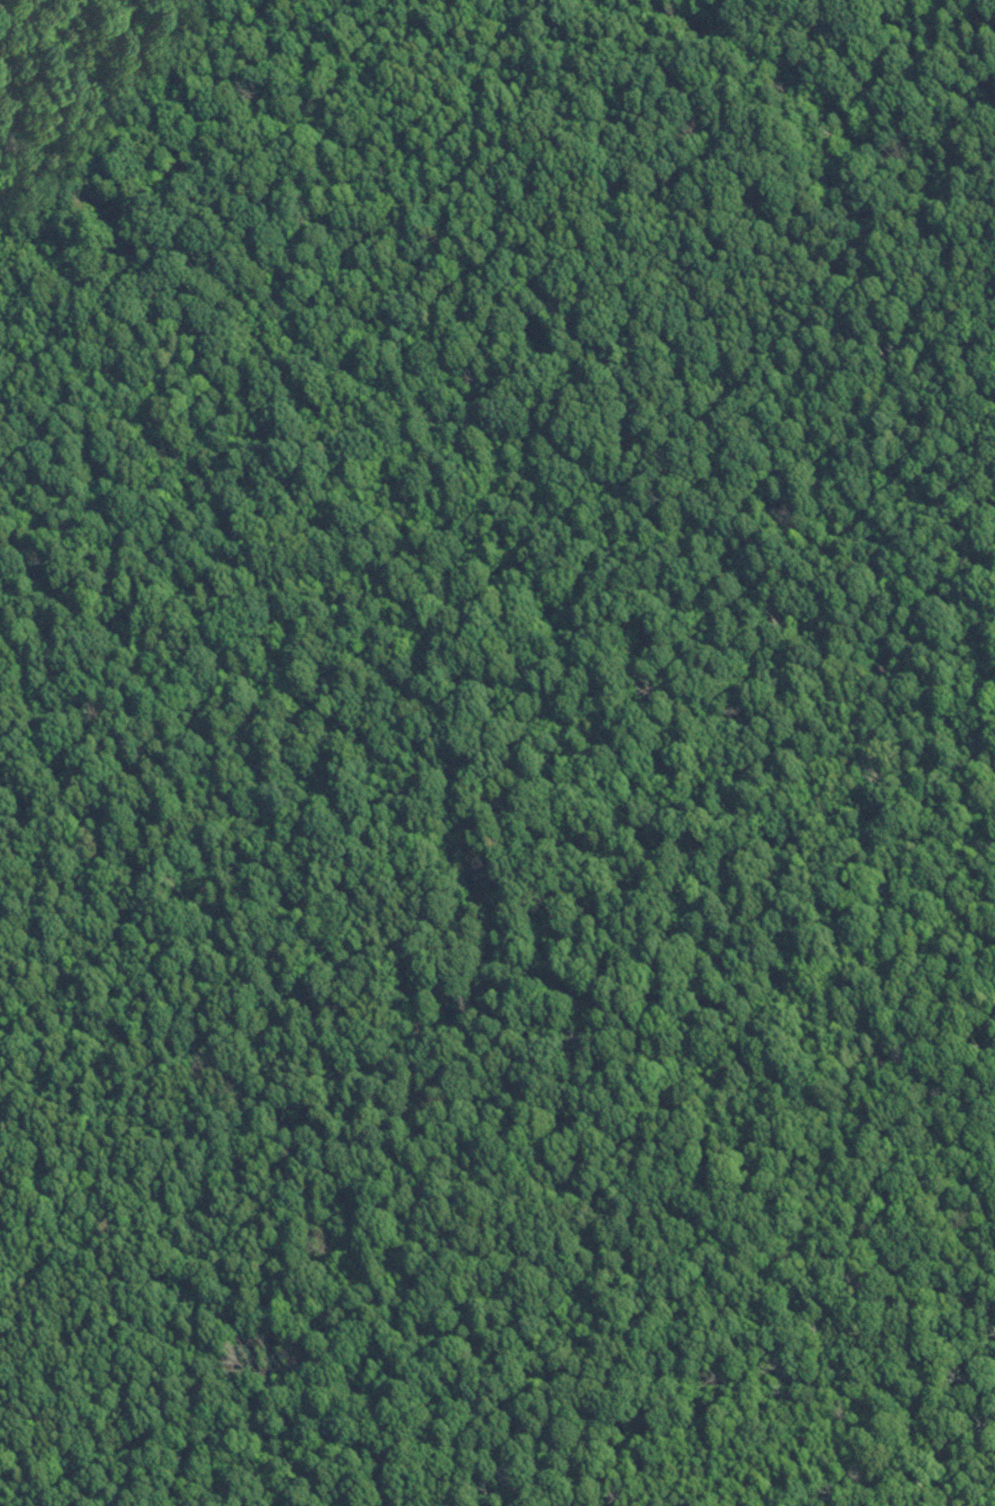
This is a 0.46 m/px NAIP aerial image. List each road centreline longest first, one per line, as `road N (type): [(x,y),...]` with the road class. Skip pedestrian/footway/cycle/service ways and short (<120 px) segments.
road 1 (track): [(994,1372),(950,1437),(875,1505)]

